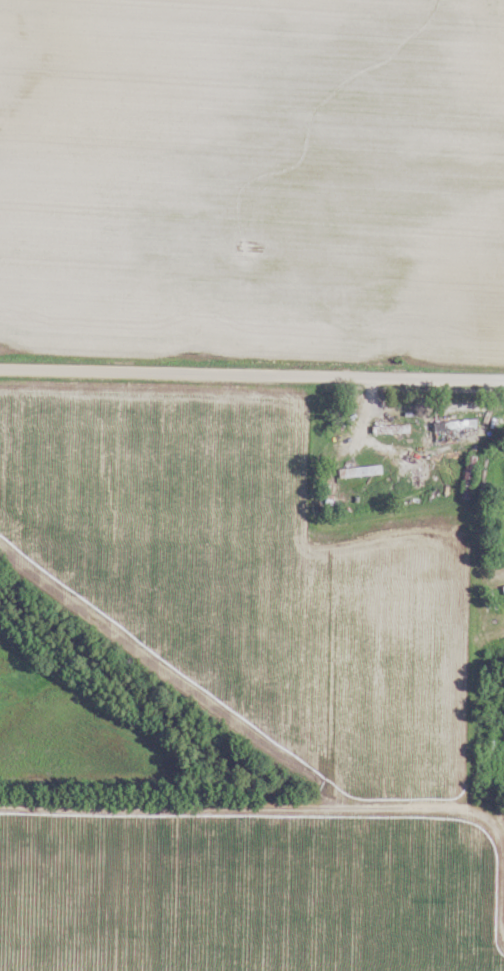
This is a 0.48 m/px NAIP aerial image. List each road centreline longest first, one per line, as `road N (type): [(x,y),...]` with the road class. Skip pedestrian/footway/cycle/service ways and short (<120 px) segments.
road 1 (residential): [(503,853),(492,821),(464,808),(0,808)]
road 2 (residential): [(503,381),(0,370)]

